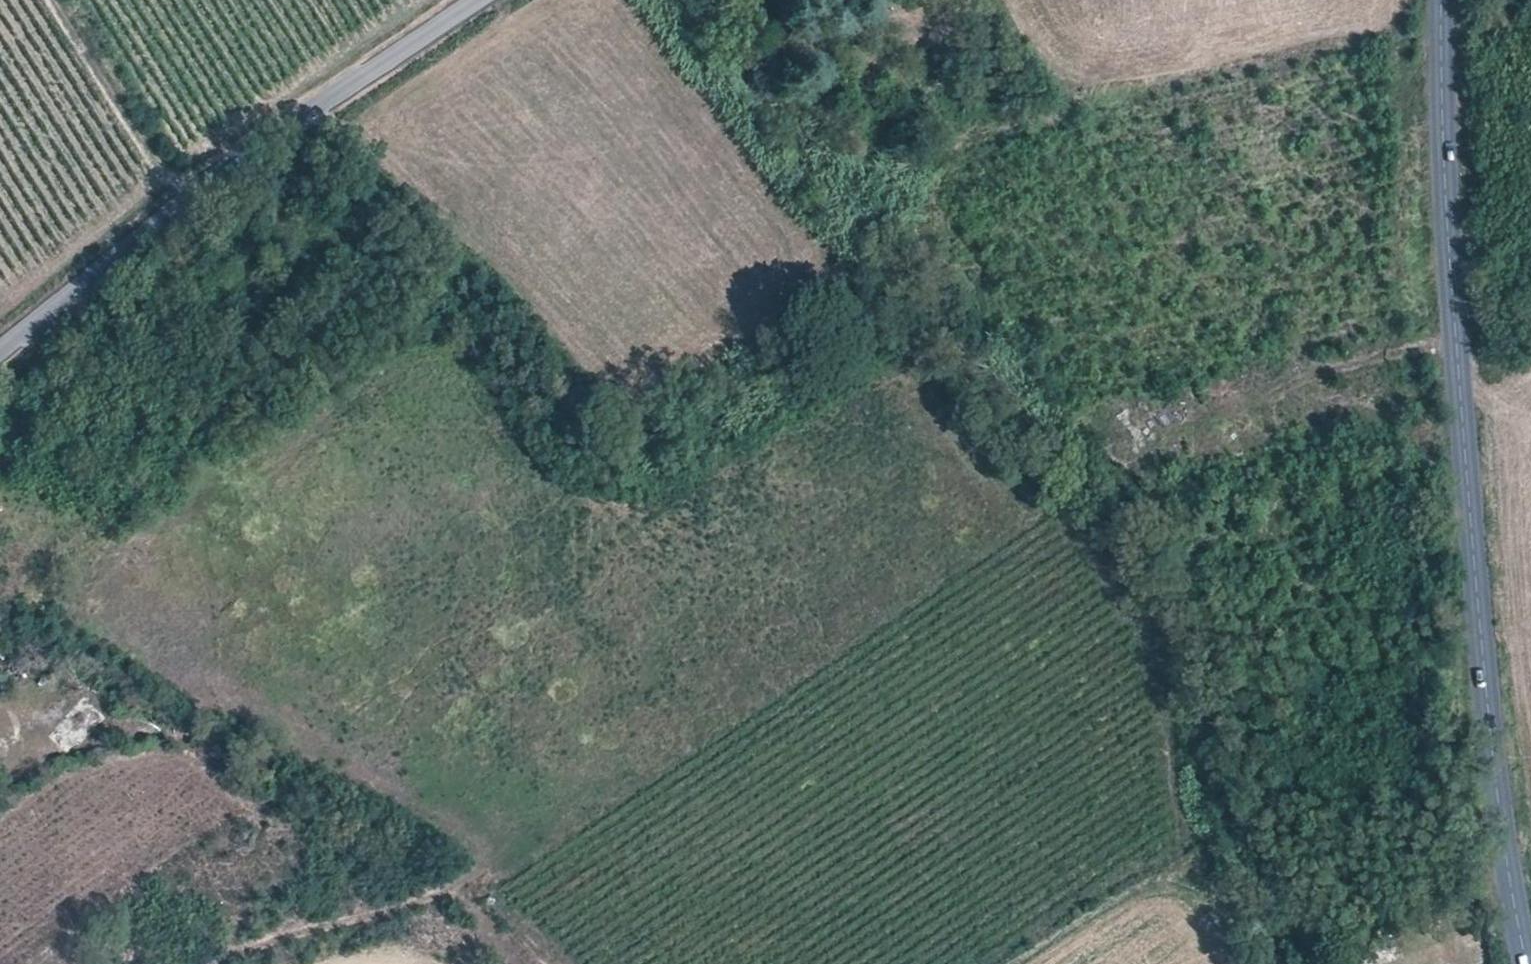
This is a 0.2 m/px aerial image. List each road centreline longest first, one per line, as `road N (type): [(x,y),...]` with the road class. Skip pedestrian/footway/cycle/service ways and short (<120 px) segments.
road 1 (tertiary): [(1525,963),(1478,634),(1434,0)]
road 2 (tertiary): [(0,349),(194,193),(478,0)]
road 3 (track): [(1456,344),(1125,434)]
road 4 (track): [(201,963),(483,871)]

